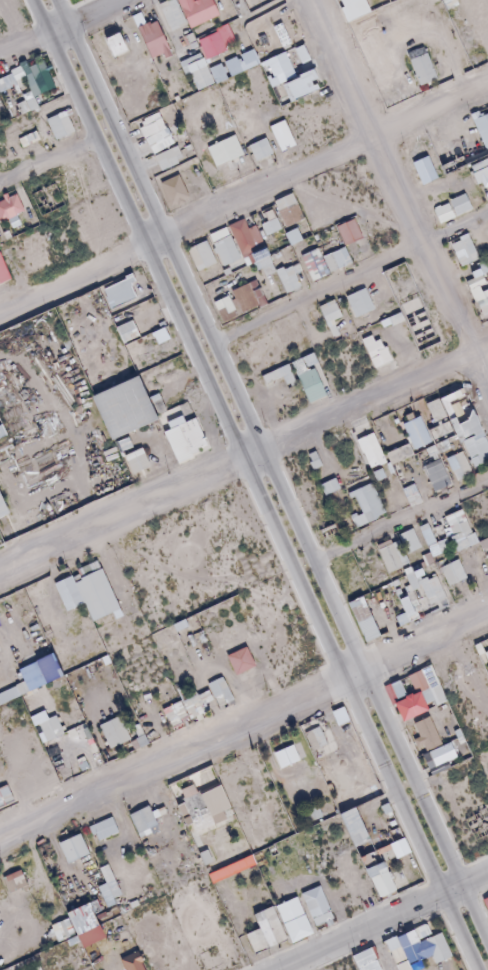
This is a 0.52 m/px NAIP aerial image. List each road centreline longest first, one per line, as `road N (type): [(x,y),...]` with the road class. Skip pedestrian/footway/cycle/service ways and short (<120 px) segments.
road 1 (residential): [(0,312),(487,85)]
road 2 (residential): [(487,345),(0,571)]
road 3 (residential): [(487,389),(309,0)]
road 4 (residential): [(119,0),(0,54)]

